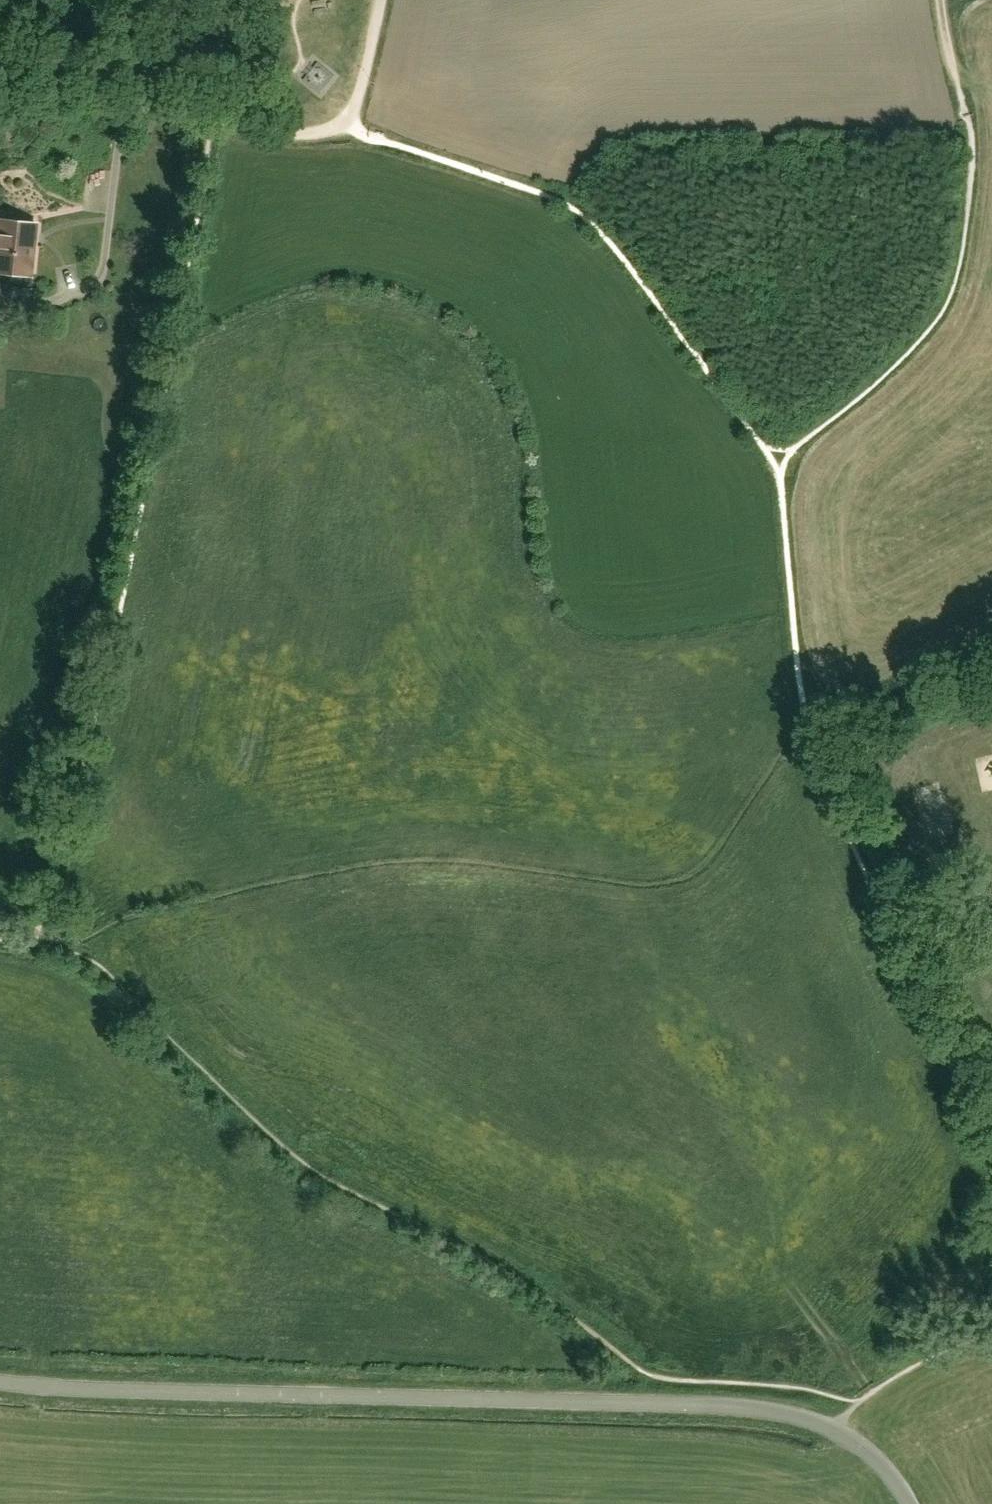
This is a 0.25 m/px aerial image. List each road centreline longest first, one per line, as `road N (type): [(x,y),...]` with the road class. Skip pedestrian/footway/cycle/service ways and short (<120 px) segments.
road 1 (unclassified): [(908,1503),(860,1446),(777,1413),(0,1385)]
road 2 (track): [(974,142),(945,0)]
road 3 (track): [(382,0),(350,121)]

